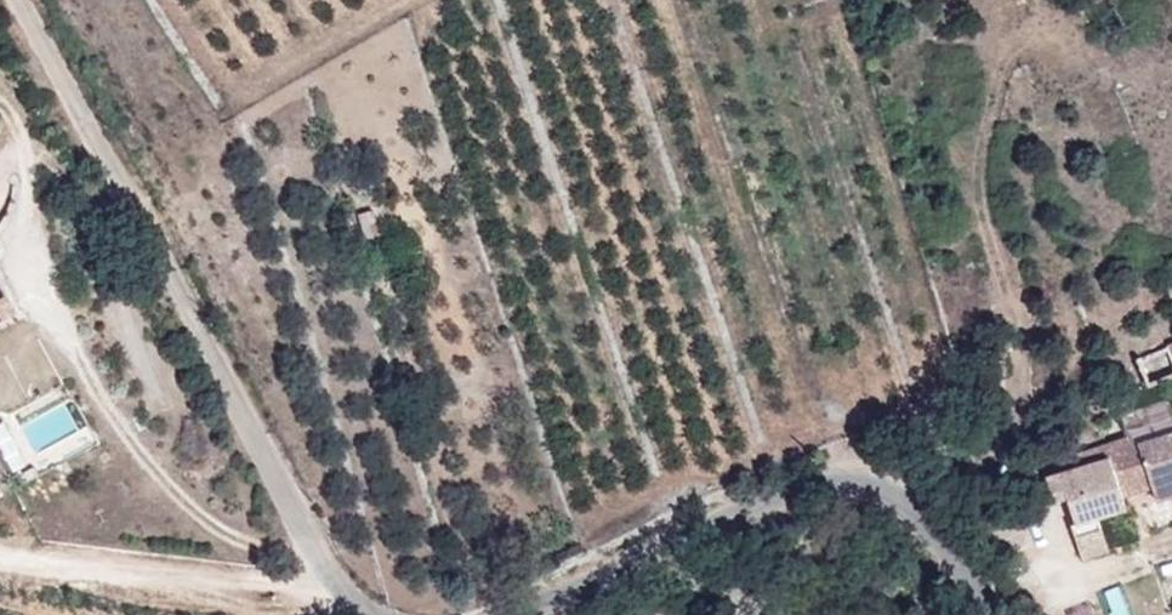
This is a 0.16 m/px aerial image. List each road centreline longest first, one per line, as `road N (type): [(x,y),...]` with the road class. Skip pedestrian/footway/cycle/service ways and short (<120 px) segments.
road 1 (unclassified): [(20,0),(241,459),(351,569),(492,606),(827,479),(973,545),(1016,614)]
road 2 (track): [(351,569),(285,582),(0,547)]

